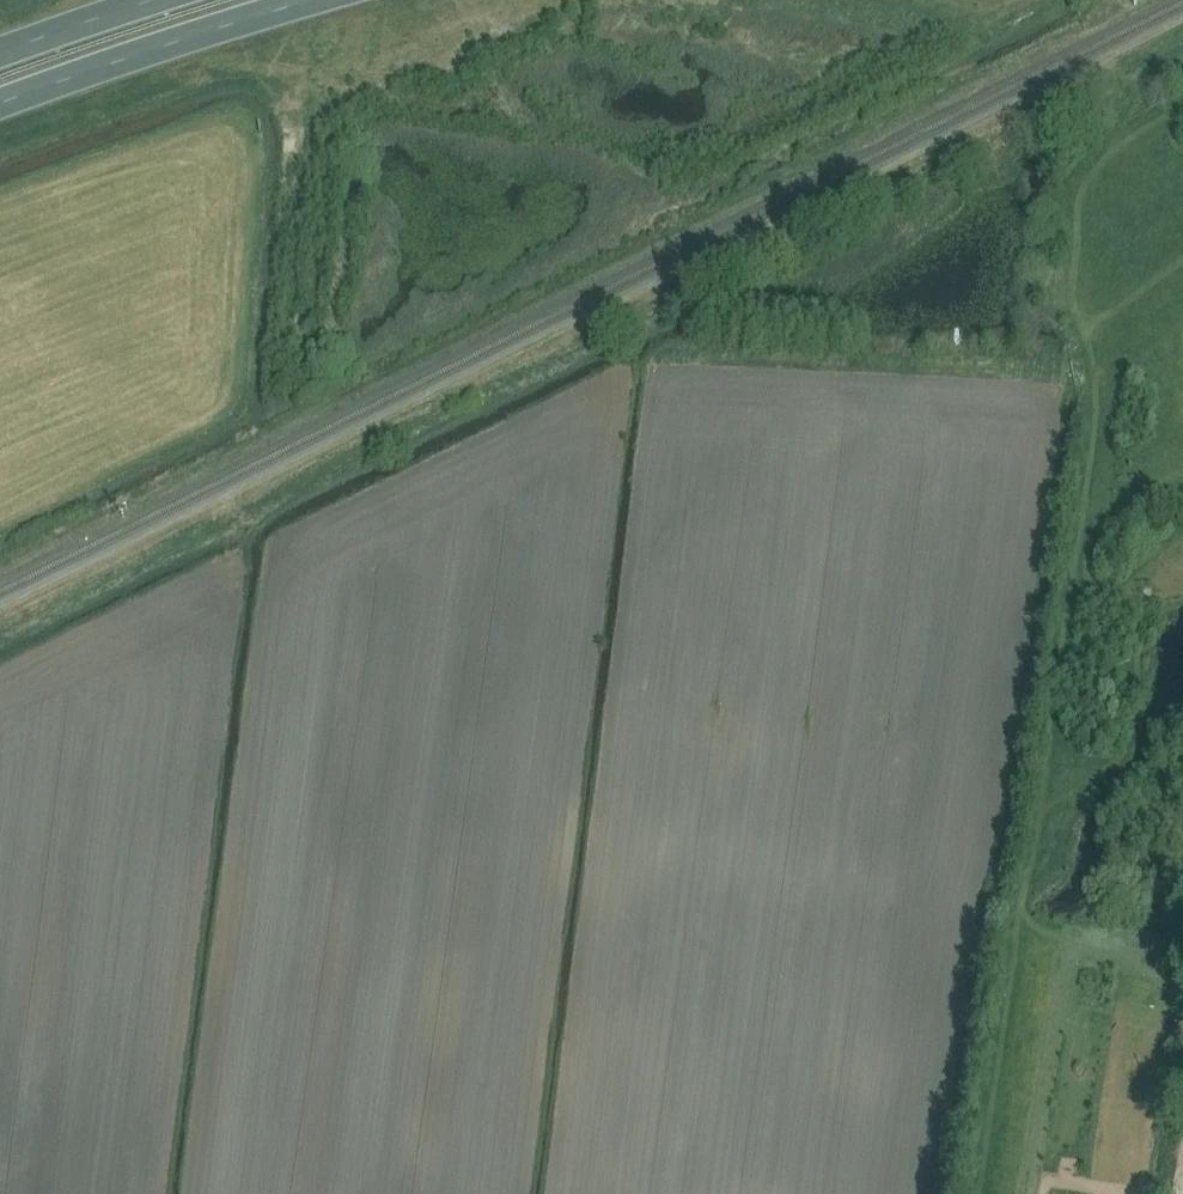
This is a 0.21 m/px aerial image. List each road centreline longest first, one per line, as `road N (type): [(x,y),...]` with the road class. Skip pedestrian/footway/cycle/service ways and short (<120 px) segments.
road 1 (trunk): [(0,104),(311,0)]
road 2 (trunk): [(153,0),(0,53)]

